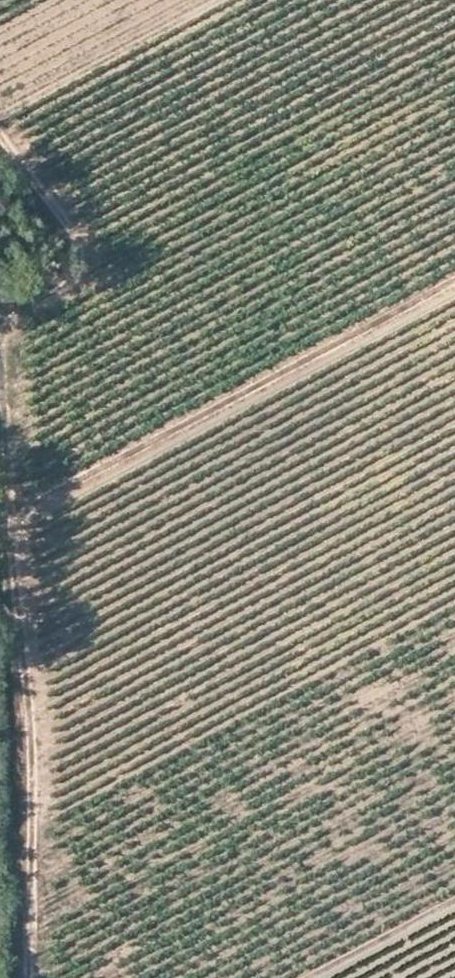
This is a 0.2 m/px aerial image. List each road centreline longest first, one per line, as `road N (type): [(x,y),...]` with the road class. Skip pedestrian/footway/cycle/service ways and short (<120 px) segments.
road 1 (track): [(35,977),(36,793),(4,345),(13,311),(75,281),(85,259),(66,215),(0,124)]
road 2 (track): [(12,509),(454,275)]
road 3 (track): [(454,899),(305,977)]

